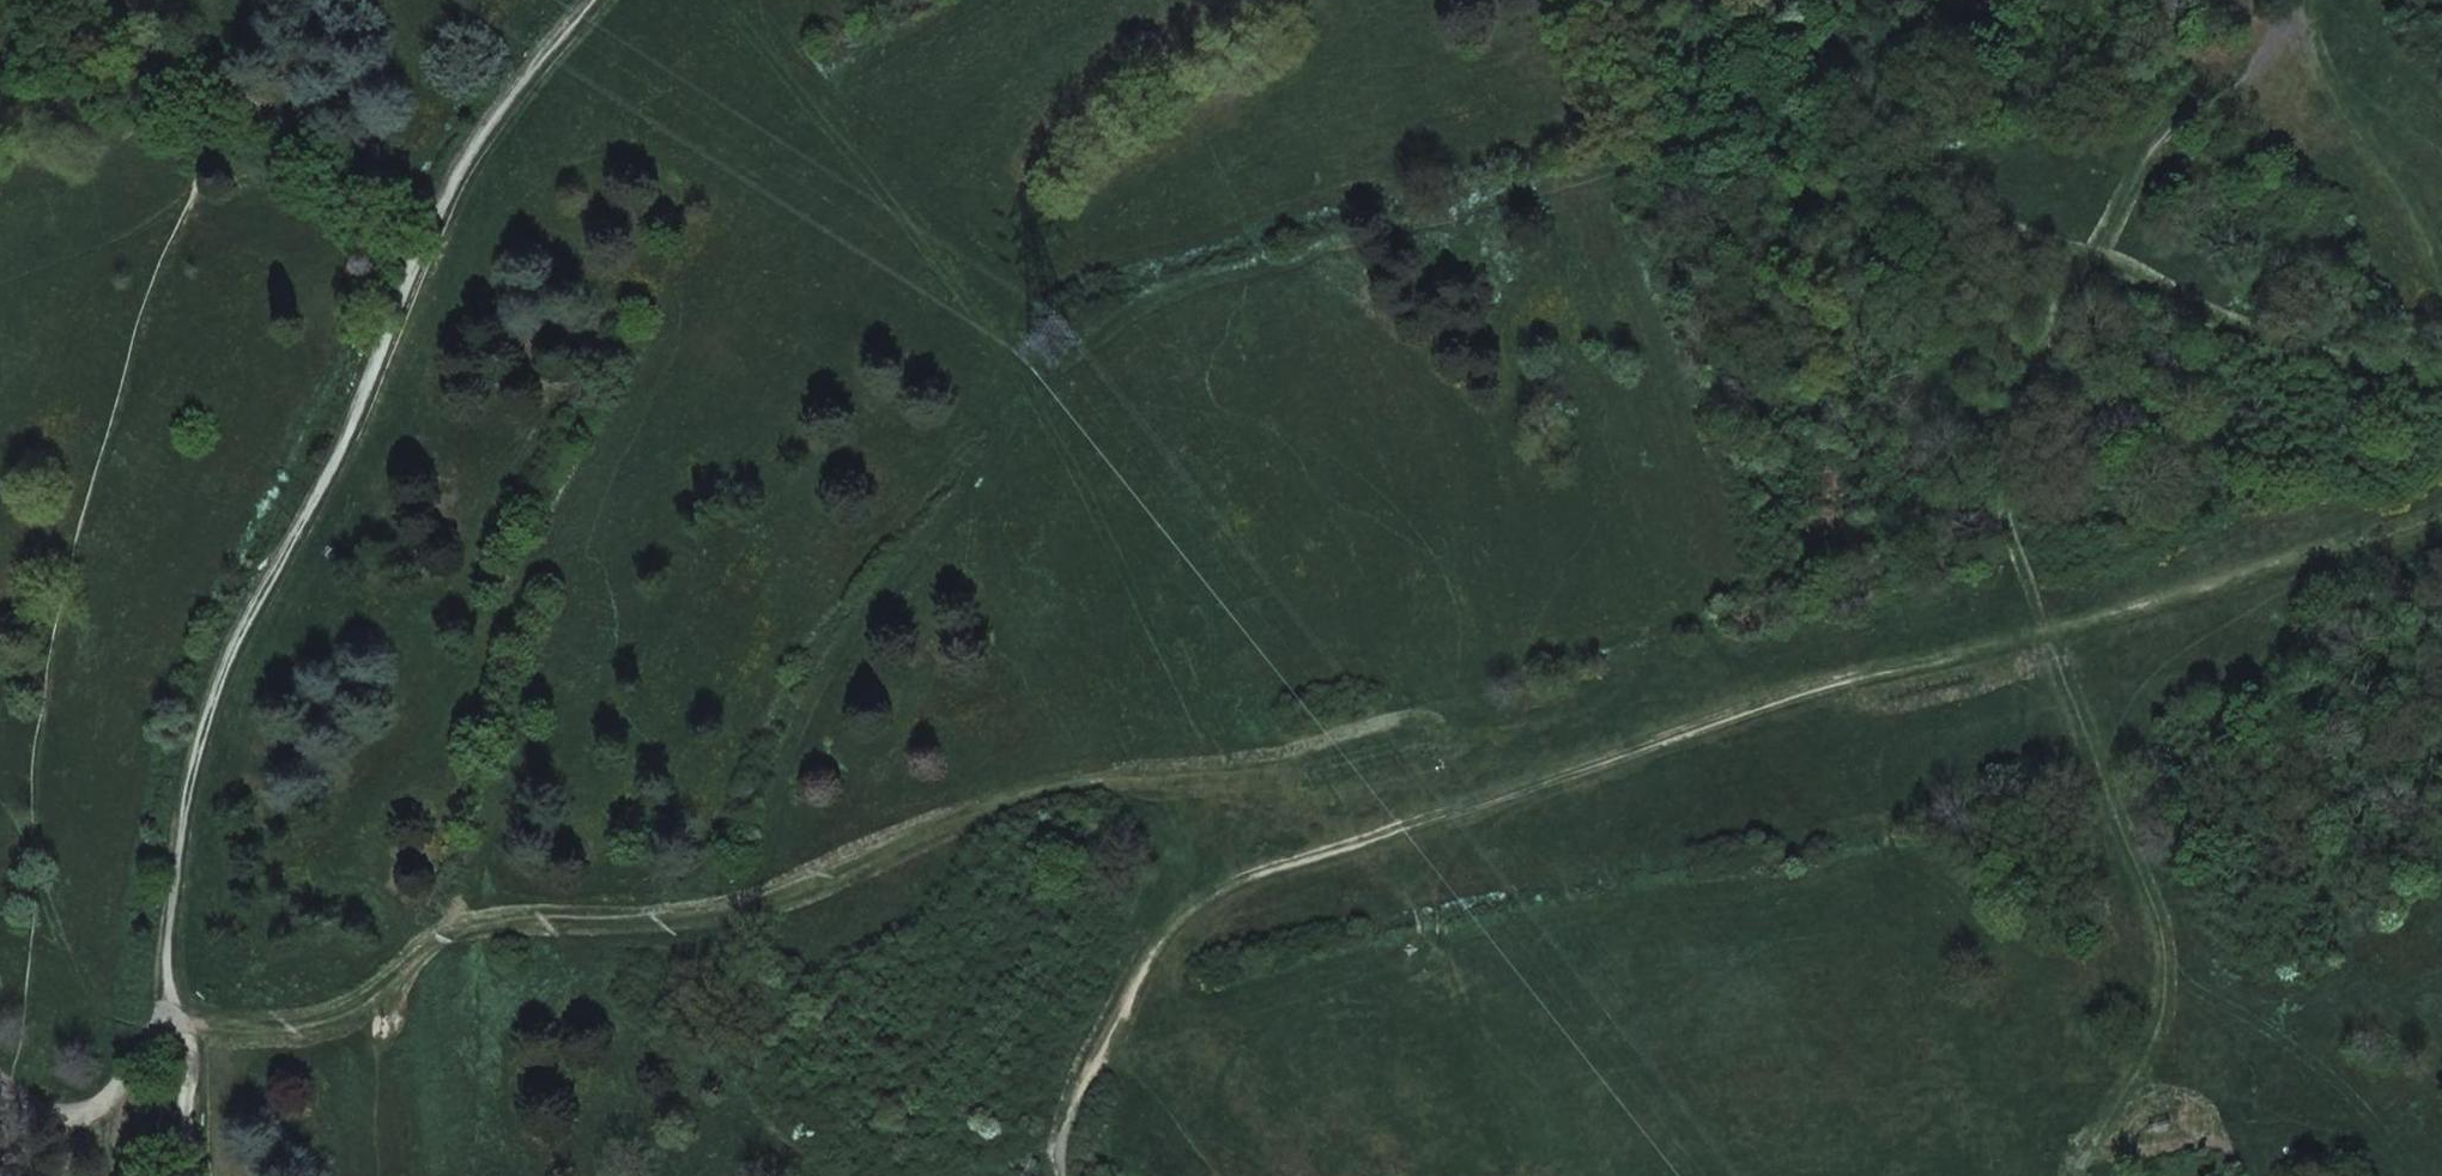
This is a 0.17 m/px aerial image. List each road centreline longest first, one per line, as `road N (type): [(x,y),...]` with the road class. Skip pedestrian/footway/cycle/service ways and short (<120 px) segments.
road 1 (track): [(177,1016),(168,944),(189,792),(234,652),(317,501),(457,176),(593,0)]
road 2 (track): [(0,1074),(45,1109),(86,1115),(103,1105),(177,1016)]
road 3 (track): [(188,1175),(189,1051),(177,1016)]

